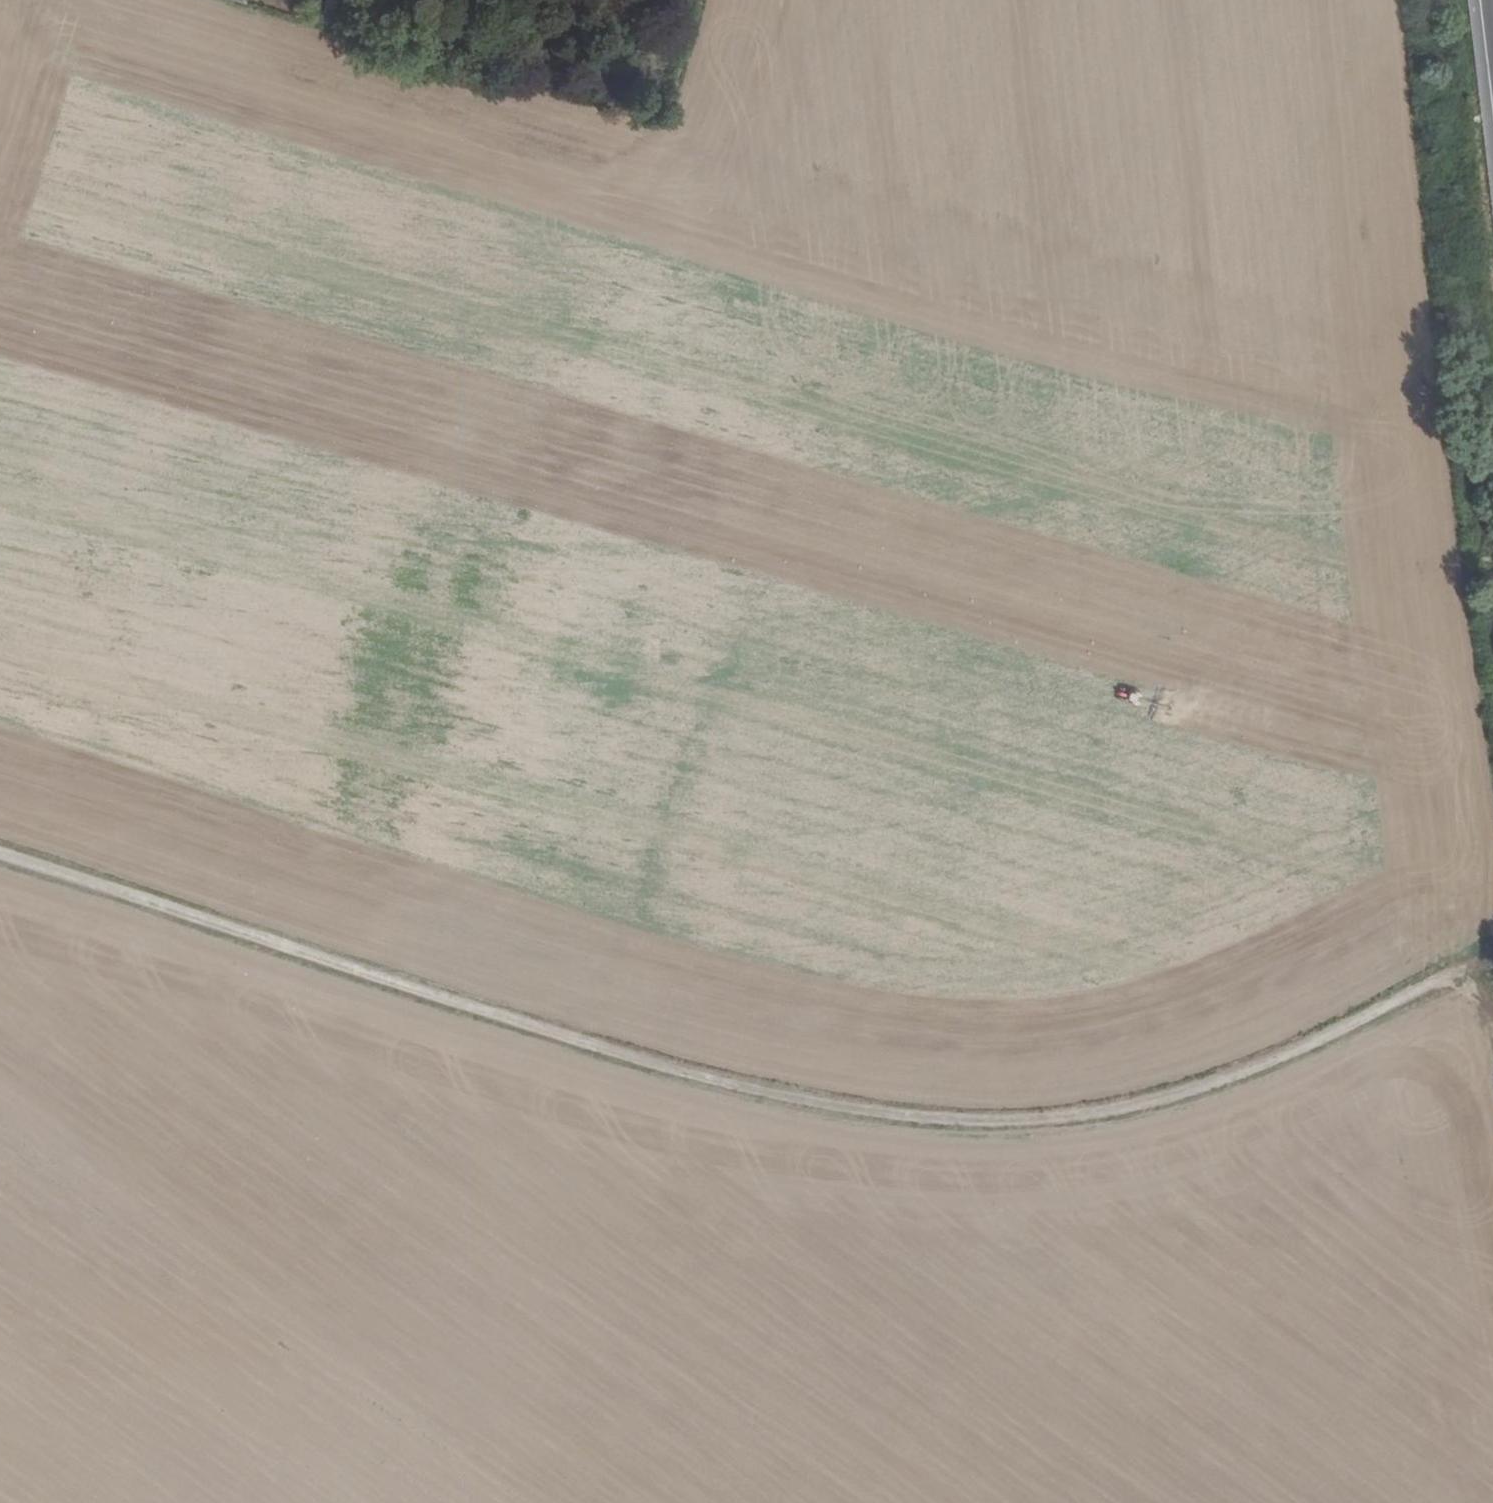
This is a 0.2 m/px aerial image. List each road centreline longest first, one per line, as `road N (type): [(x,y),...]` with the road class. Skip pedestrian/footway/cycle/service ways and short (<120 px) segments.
road 1 (track): [(1492,1003),(1488,991),(1460,974),(1188,1095),(1014,1120),(913,1115),(815,1101),(633,1056),(0,856)]

